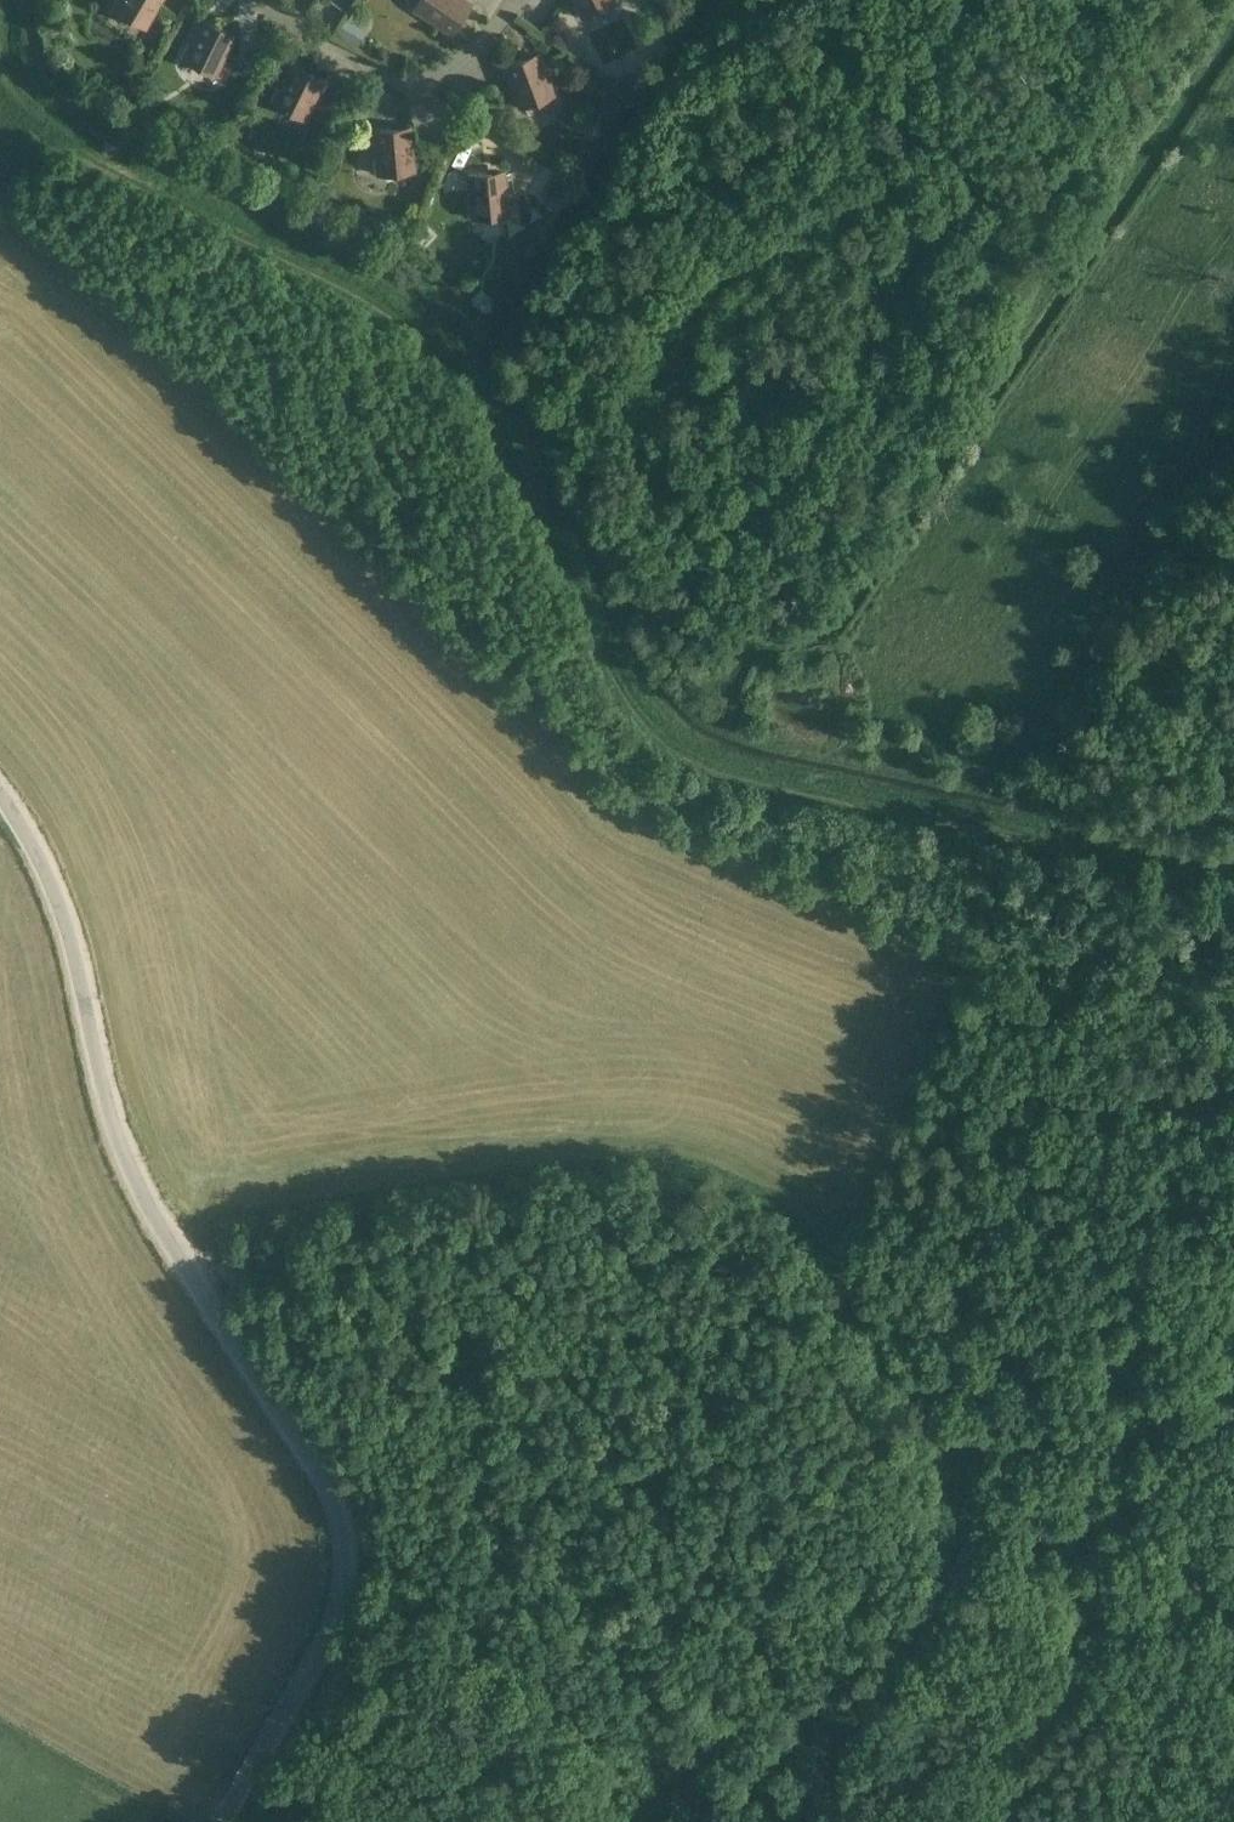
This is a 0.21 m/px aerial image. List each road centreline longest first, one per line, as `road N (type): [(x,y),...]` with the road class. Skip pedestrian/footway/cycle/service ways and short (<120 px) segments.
road 1 (unclassified): [(232,1821),(355,1590),(365,1546),(362,1503),(210,1282),(142,1148),(74,889),(43,835),(0,789)]
road 2 (residential): [(438,113),(247,0)]
road 3 (residential): [(514,0),(438,113)]

